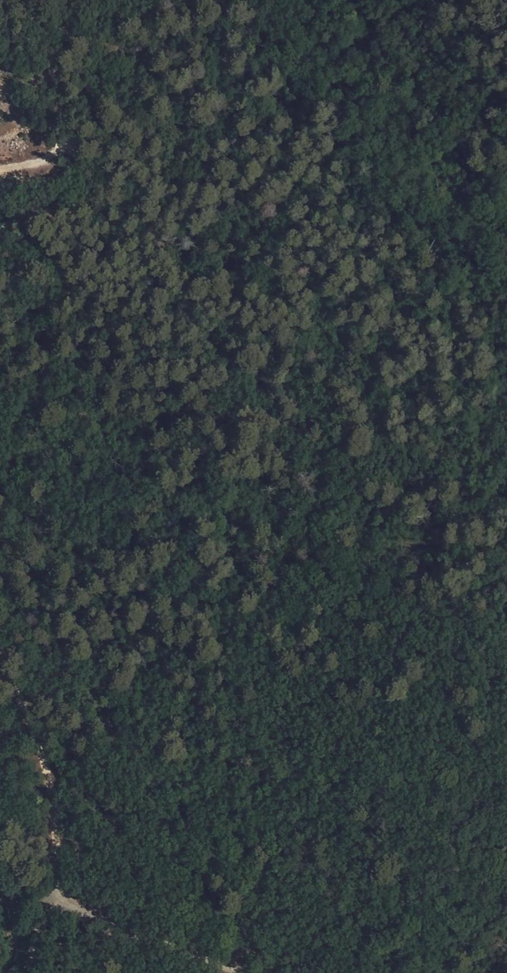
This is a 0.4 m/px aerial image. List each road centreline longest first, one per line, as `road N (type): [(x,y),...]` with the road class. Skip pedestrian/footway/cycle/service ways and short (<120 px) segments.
road 1 (track): [(56,894),(56,807),(0,642)]
road 2 (track): [(60,148),(52,93),(20,0)]

